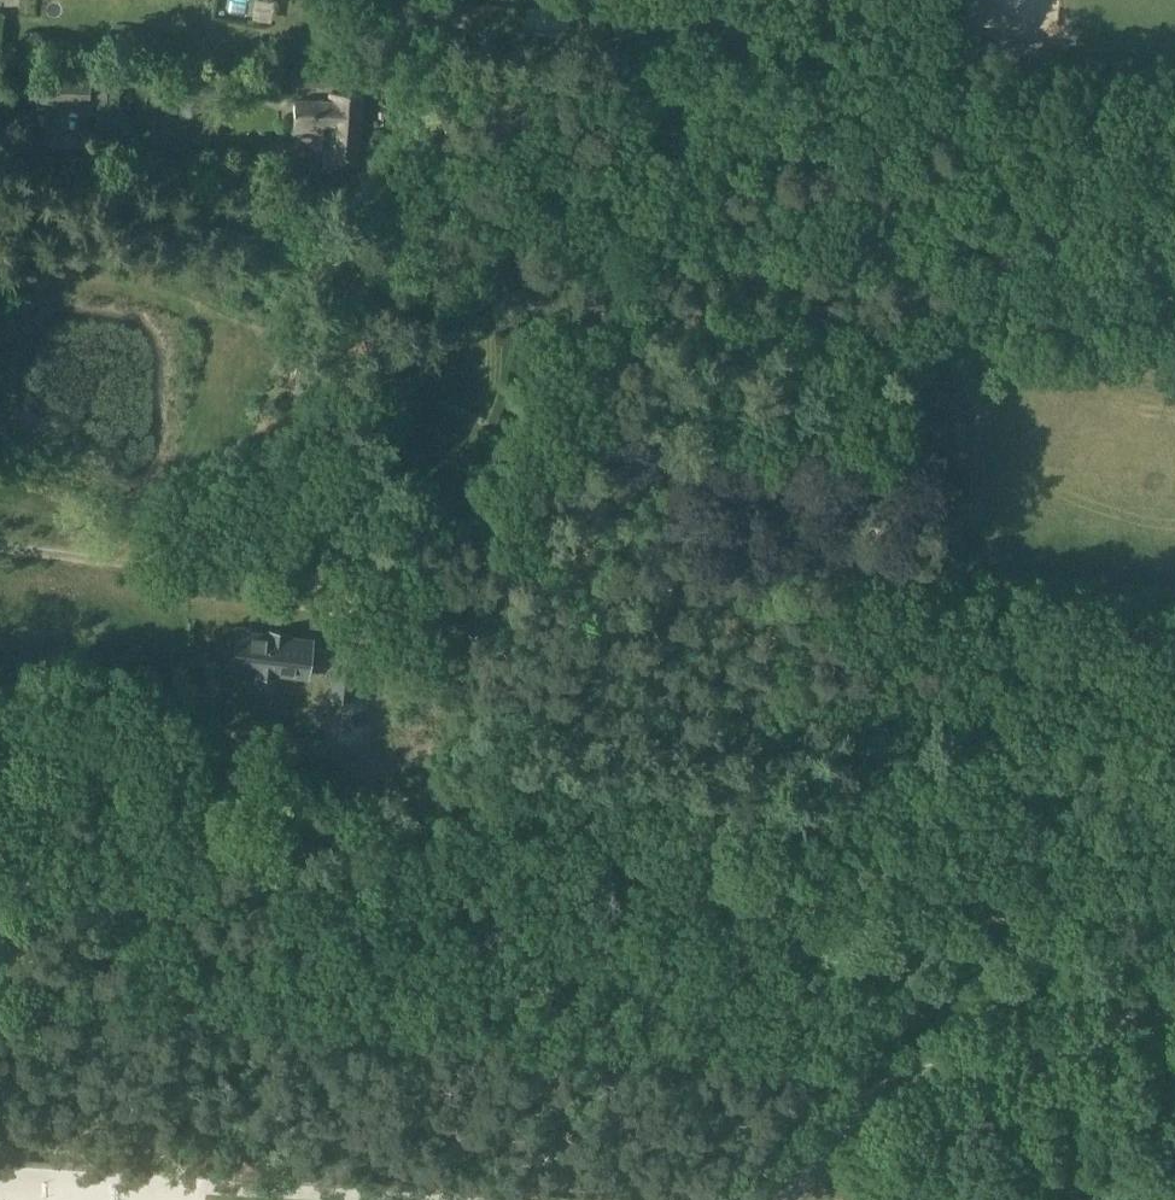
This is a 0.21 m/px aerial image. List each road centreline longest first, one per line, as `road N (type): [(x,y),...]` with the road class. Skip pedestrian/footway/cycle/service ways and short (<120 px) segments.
road 1 (track): [(635,584),(736,591),(956,578),(1174,594)]
road 2 (unclassified): [(788,1199),(833,1133),(910,1081),(1174,1010)]

